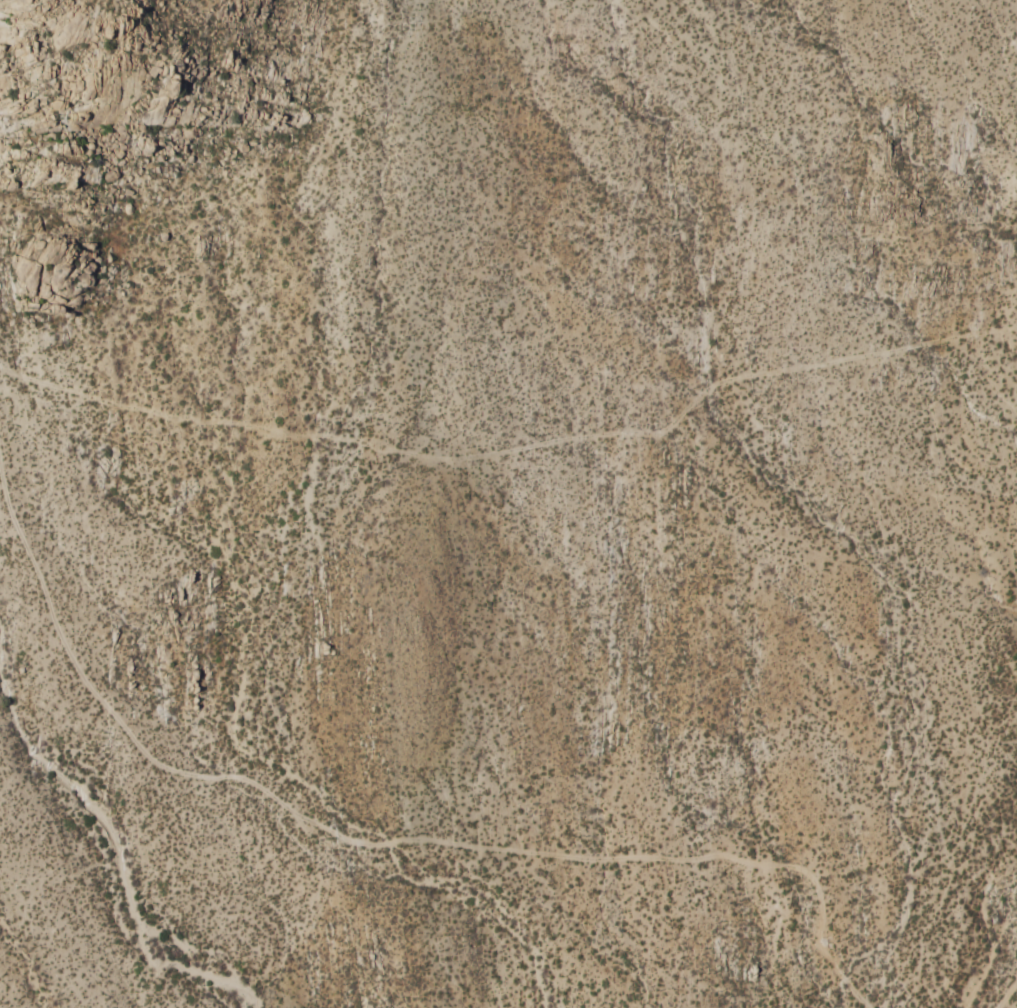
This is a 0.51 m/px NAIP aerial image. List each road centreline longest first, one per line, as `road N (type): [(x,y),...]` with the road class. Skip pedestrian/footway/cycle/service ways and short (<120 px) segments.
road 1 (track): [(870,1007),(817,943),(823,921),(814,869),(722,855),(591,859),(430,839),(366,844),(297,815),(248,779),(166,767),(84,677),(10,510),(0,457)]
road 2 (track): [(1016,328),(735,379),(715,385),(657,433),(568,438),(451,460),(98,400),(0,364)]

